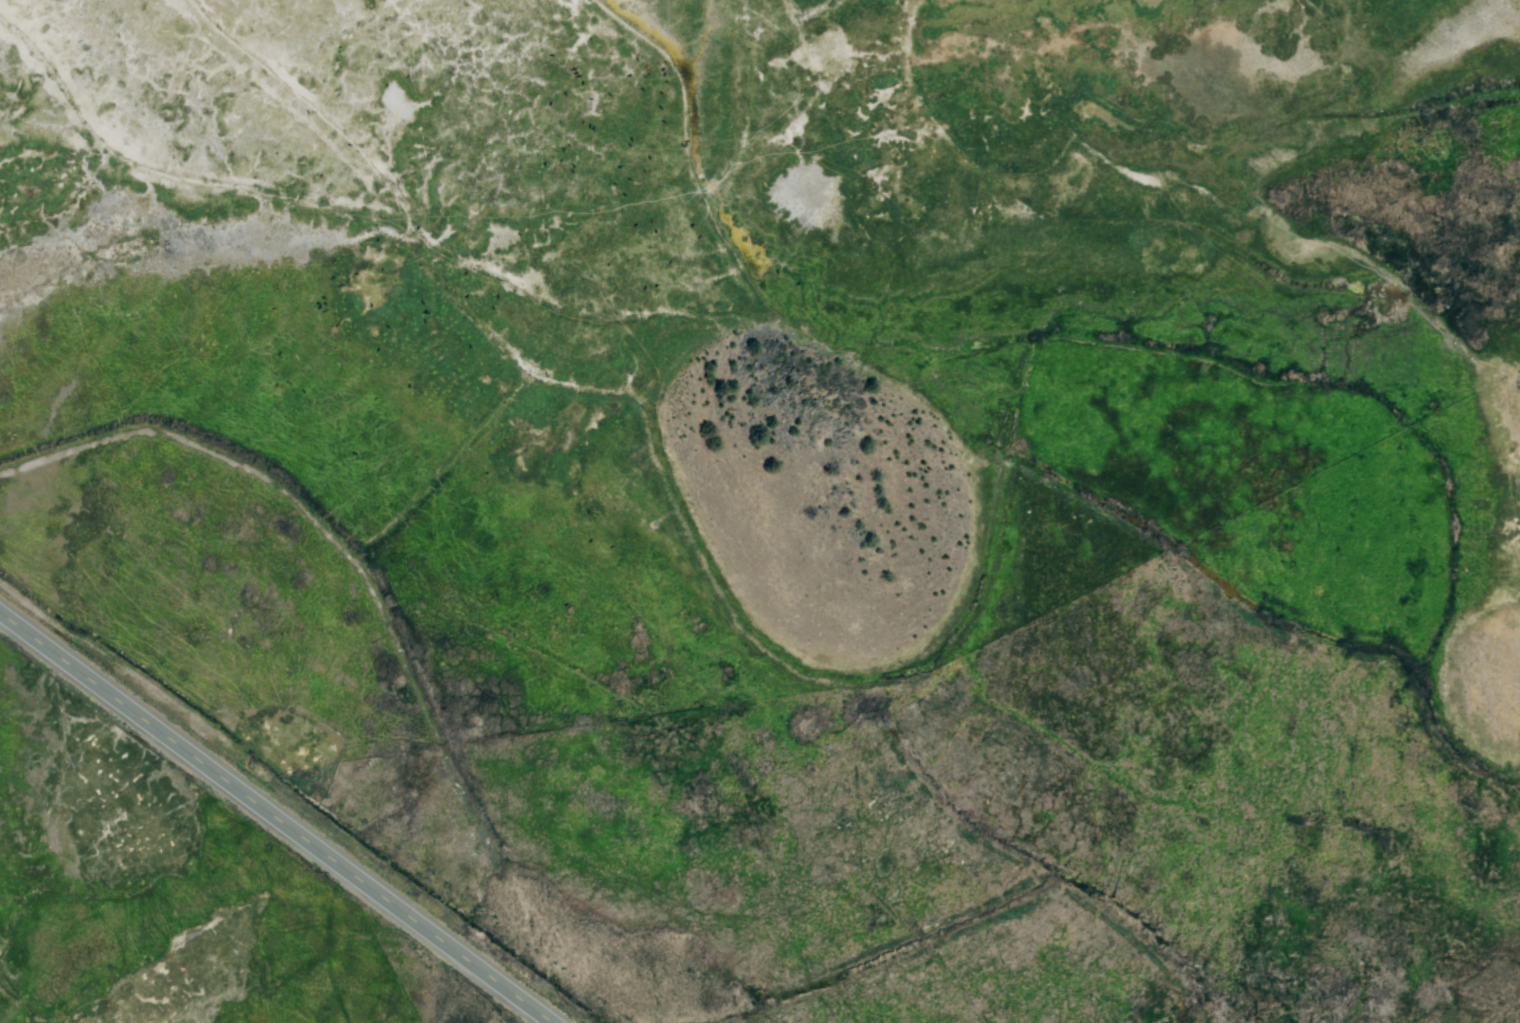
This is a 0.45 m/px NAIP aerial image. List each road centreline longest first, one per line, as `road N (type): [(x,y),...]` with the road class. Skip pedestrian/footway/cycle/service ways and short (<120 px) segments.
road 1 (secondary): [(0,614),(555,1022)]

